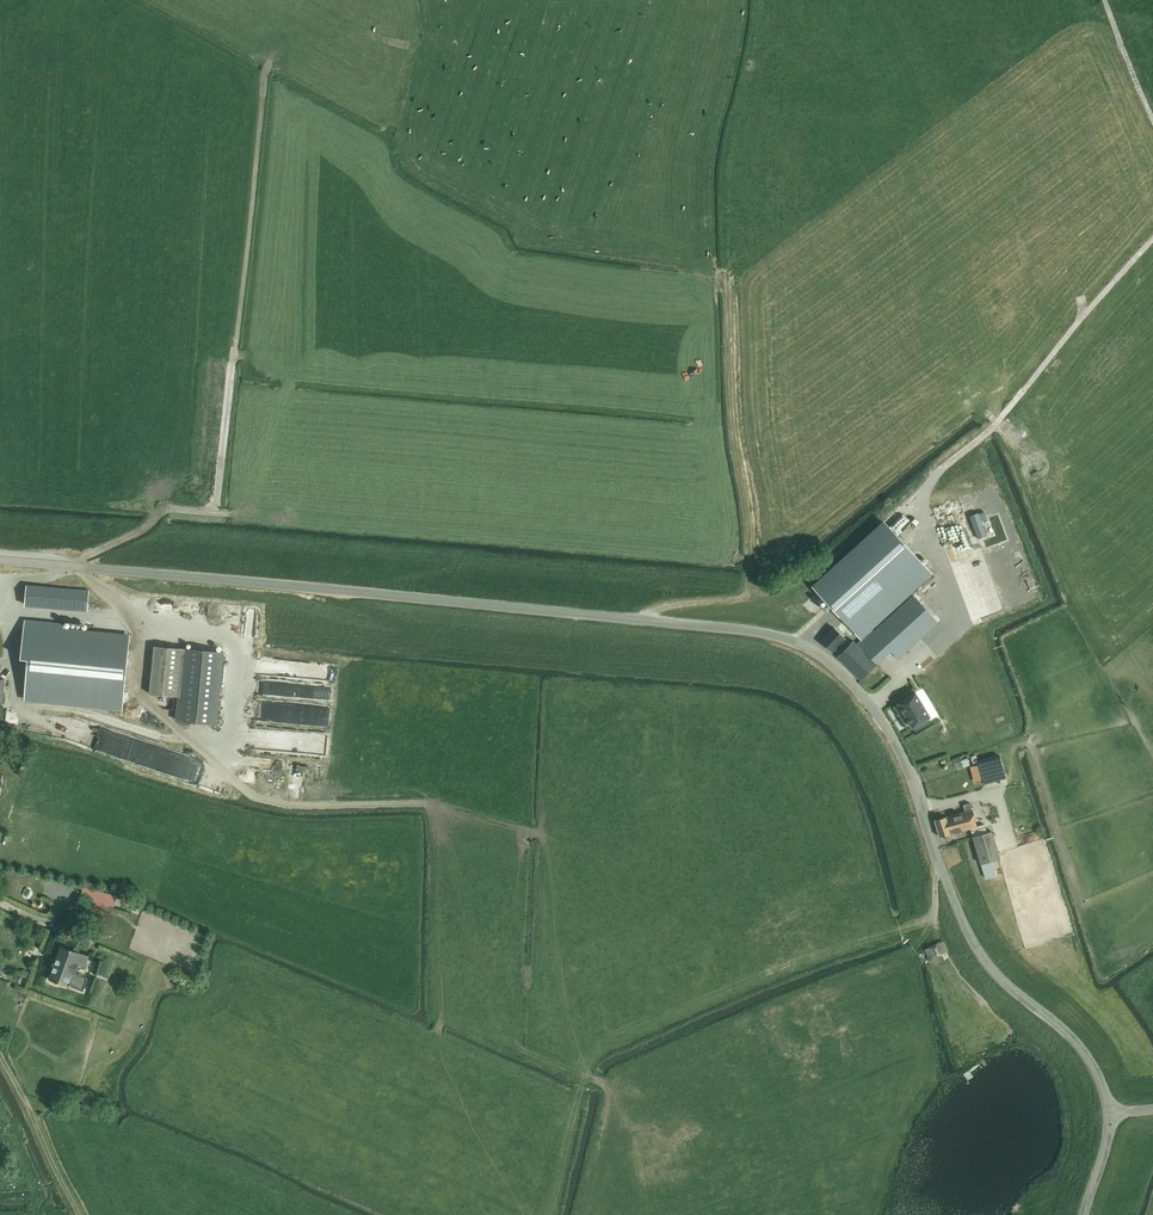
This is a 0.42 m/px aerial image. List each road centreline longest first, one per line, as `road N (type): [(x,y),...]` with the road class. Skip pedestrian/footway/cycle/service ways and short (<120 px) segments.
road 1 (unclassified): [(1109,1113),(1083,1051),(1009,987),(973,943),(884,723),(841,672),(802,644),(741,629),(0,560)]
road 2 (track): [(726,280),(745,590),(667,607),(646,620)]
road 3 (track): [(1152,238),(993,429),(935,473),(942,545)]
road 4 (track): [(80,1214),(0,1053)]
road 5 (track): [(1105,0),(1152,119)]

